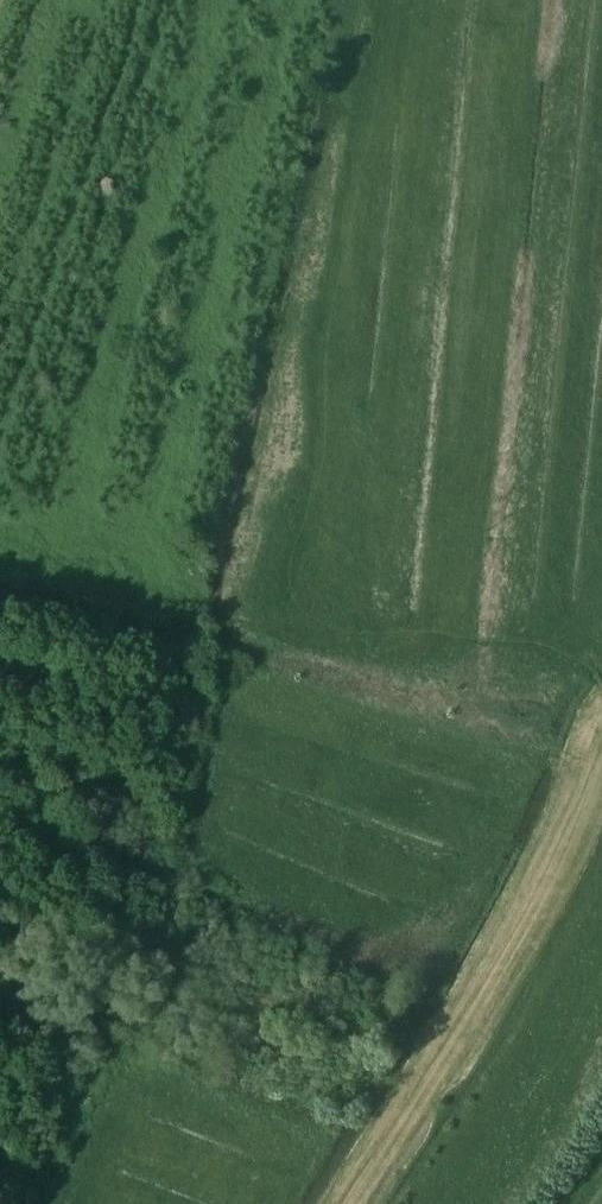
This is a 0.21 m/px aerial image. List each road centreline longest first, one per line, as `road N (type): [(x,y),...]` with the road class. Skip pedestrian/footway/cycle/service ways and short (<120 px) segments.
road 1 (track): [(601,679),(574,652),(396,638),(334,651),(224,615),(0,575)]
road 2 (track): [(345,1203),(485,992),(601,758)]
road 3 (track): [(574,652),(552,605),(601,155)]

